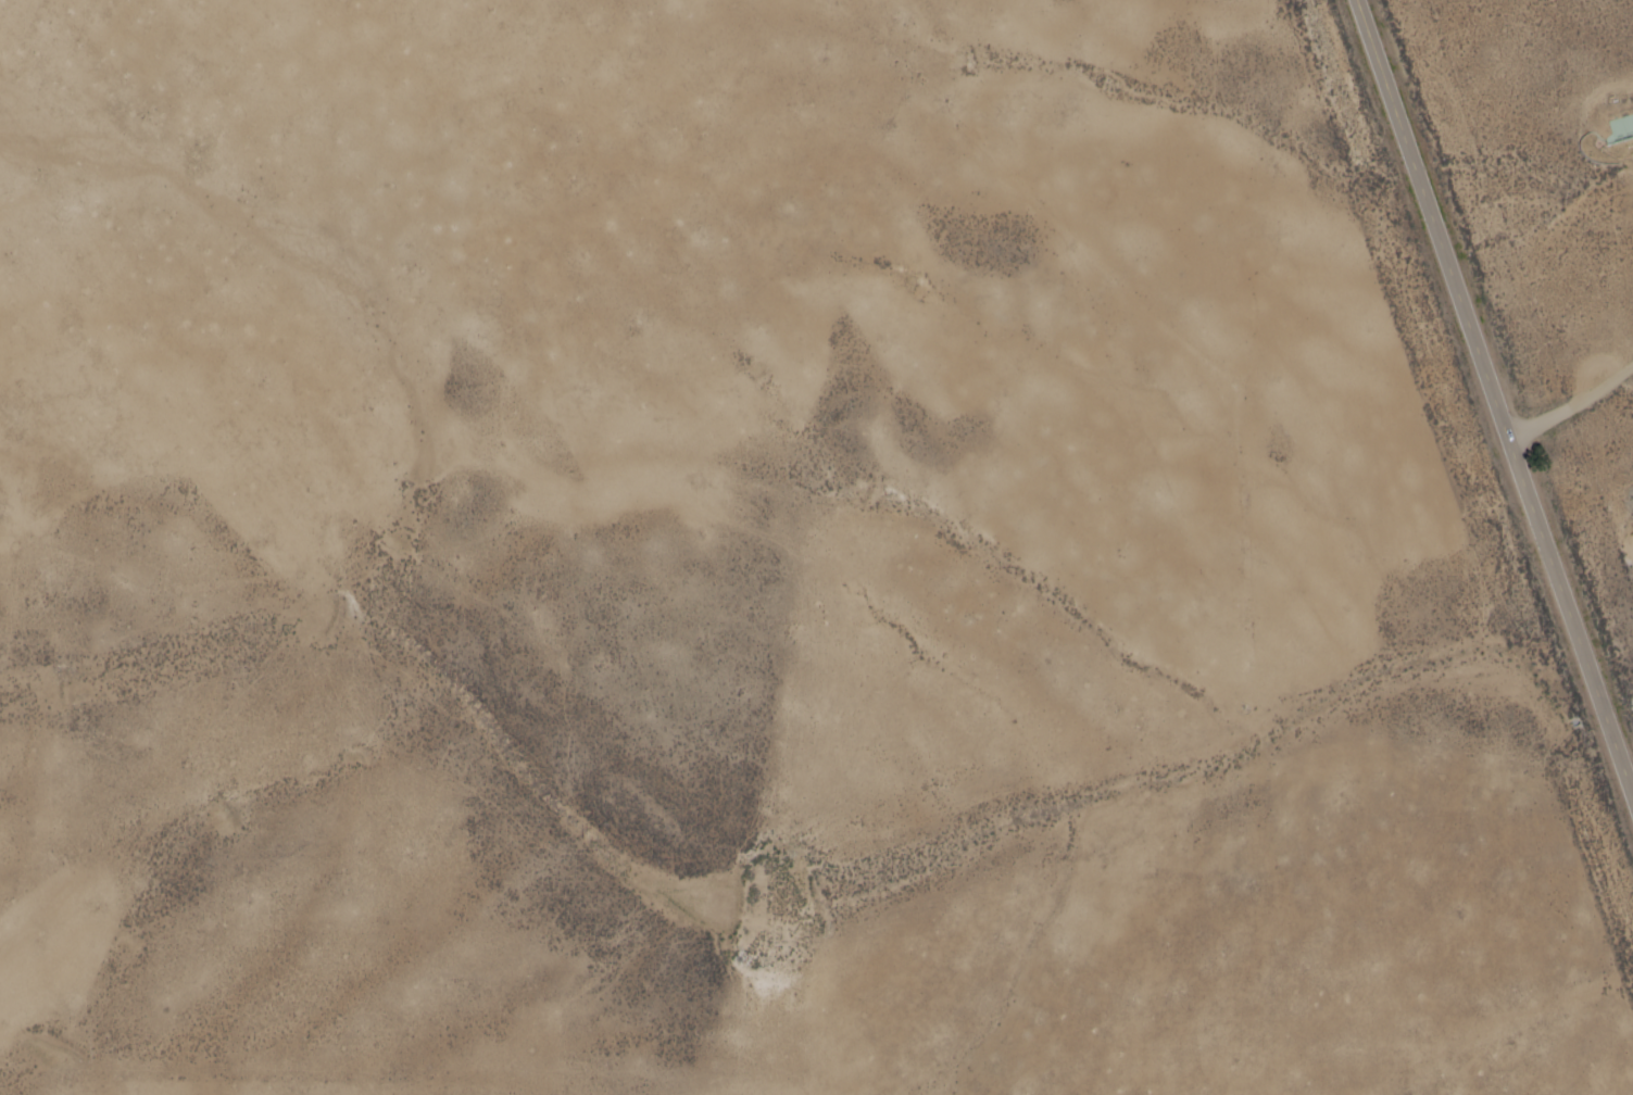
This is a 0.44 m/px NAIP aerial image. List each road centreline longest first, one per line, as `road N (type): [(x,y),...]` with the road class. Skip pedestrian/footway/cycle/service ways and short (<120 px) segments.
road 1 (primary): [(1361,0),(1632,787)]
road 2 (residential): [(1515,444),(1632,367)]

